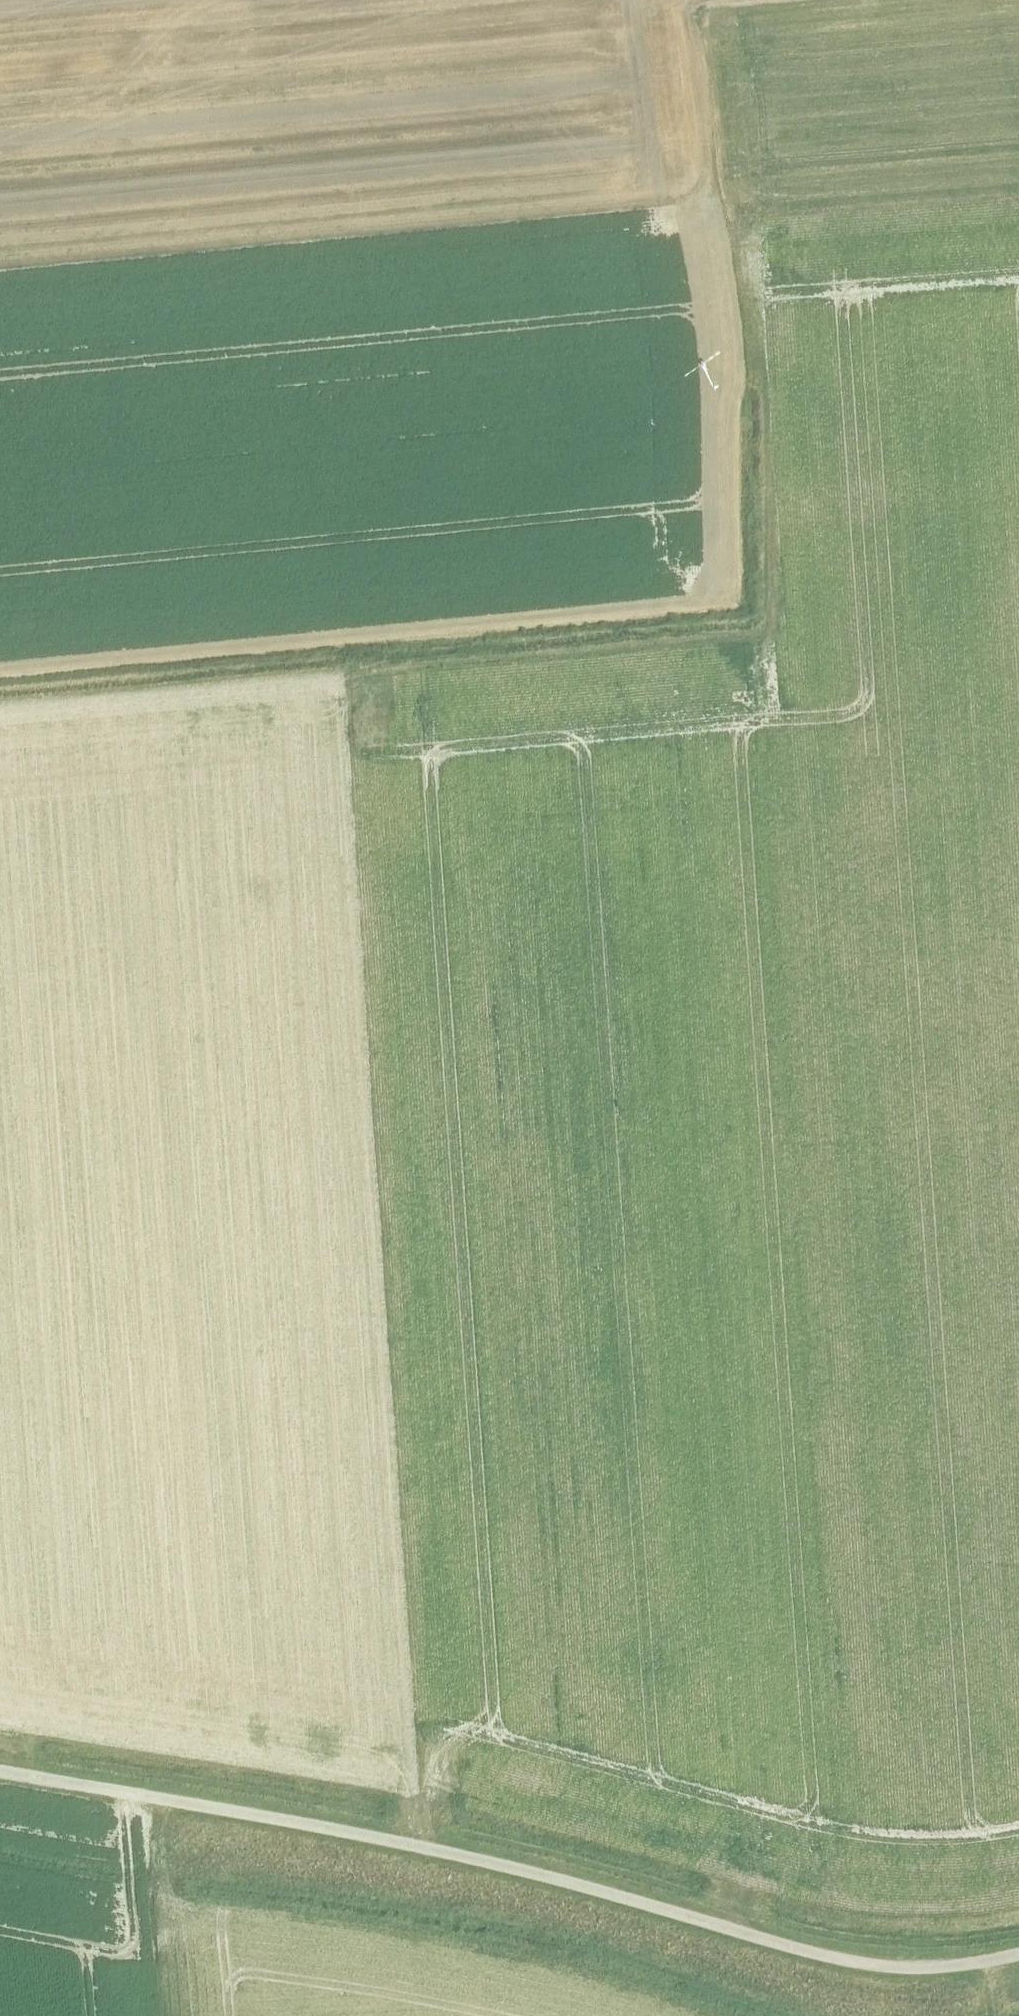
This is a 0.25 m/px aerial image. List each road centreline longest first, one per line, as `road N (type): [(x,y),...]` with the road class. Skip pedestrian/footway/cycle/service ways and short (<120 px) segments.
road 1 (unclassified): [(1018,1954),(944,1967),(859,1963),(551,1877),(336,1829),(0,1771)]

